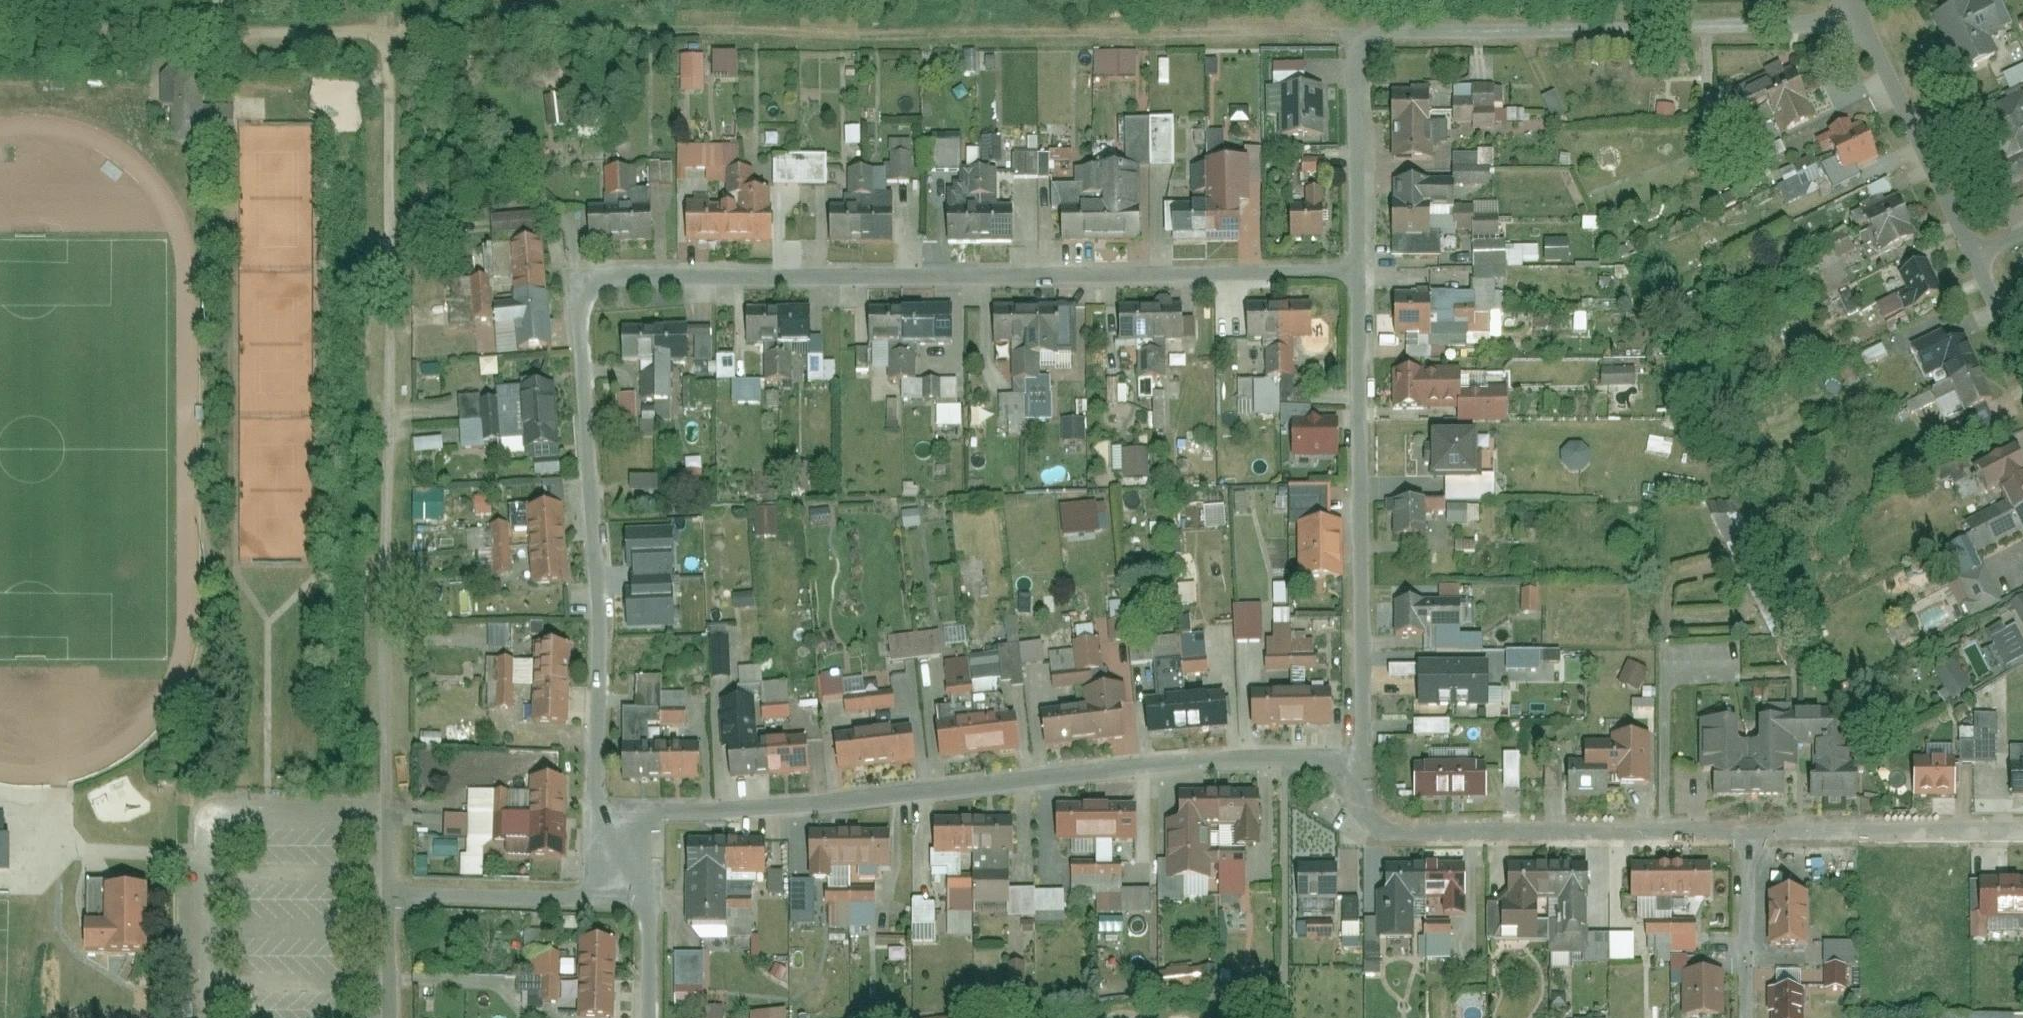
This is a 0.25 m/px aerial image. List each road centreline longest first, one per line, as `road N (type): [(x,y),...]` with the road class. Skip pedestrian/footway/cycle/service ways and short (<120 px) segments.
road 1 (track): [(1348,33),(0,35)]
road 2 (residential): [(622,854),(597,804),(601,689),(584,287),(599,280),(1357,272)]
road 3 (residential): [(388,32),(391,895)]
road 4 (residential): [(1350,771),(1321,758),(1138,767),(795,805),(660,810),(622,854)]
road 5 (residential): [(1851,1),(1815,24),(1348,33),(1357,272)]
road 6 (residential): [(1357,272),(1363,742),(1350,771)]
road 7 (residential): [(1746,834),(1411,834),(1371,826),(1350,771)]
road 8 (residential): [(1851,1),(2022,365)]
road 9 (residential): [(2022,833),(1746,834)]
road 10 (residential): [(391,895),(582,898),(622,854)]
road 11 (residential): [(1747,1017),(1746,834)]
road 12 (residential): [(622,854),(649,920),(650,1017)]
road 13 (residential): [(391,895),(392,1017)]

